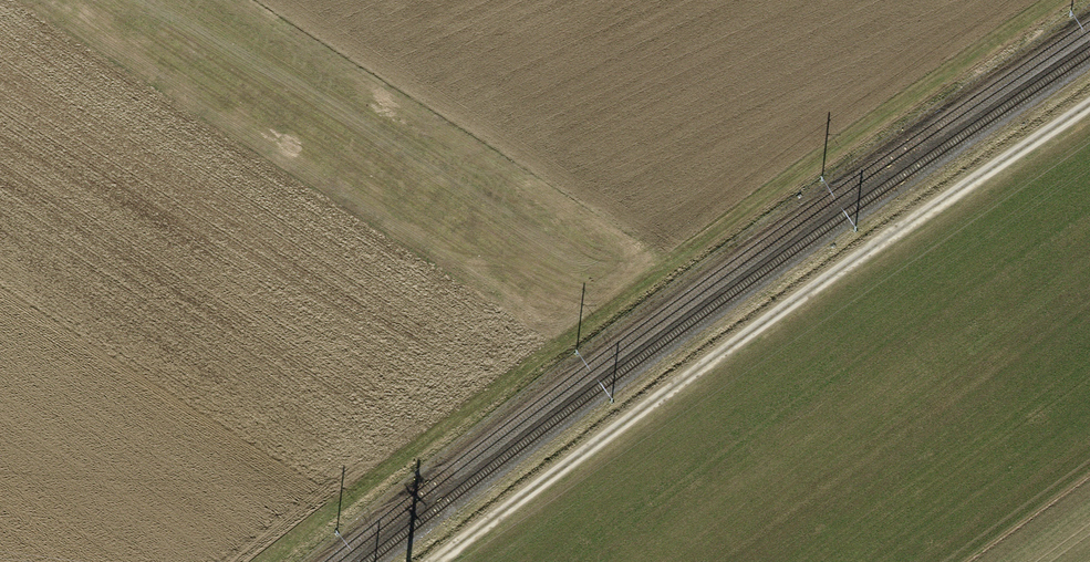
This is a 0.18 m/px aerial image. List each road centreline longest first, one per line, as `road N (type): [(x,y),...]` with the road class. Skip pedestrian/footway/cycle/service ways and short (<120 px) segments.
road 1 (track): [(273,561),(673,264),(1061,0)]
road 2 (track): [(1089,103),(686,379),(437,561)]

